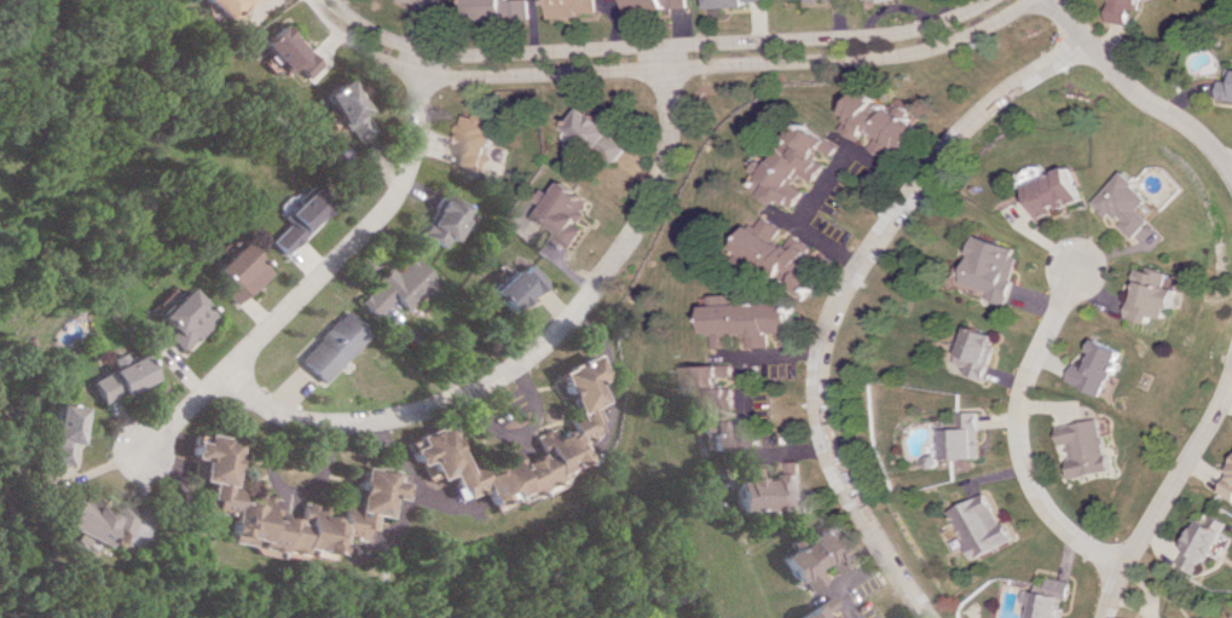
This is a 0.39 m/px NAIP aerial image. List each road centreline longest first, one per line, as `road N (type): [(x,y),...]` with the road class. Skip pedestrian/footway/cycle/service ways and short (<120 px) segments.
road 1 (residential): [(309,0),(322,18),(421,75),(666,70),(922,52),(1026,0)]
road 2 (residential): [(930,617),(829,443),(816,377),(821,343),(855,266),(907,191),(981,109),(1081,42)]
road 3 (residential): [(664,51),(671,109),(655,189),(591,291),(514,360),(429,408),(346,424),(289,417),(254,402),(225,366)]
road 4 (residential): [(989,0),(916,30),(819,45),(562,54),(426,52),(374,31),(331,0)]
road 5 (residential): [(426,52),(411,160),(387,206),(131,452)]
road 6 (residential): [(1117,566),(1065,535),(1033,493),(1018,454),(1018,392),(1077,261)]
road 7 (residential): [(1231,365),(1204,432),(1117,566),(1101,617)]
road 8 (residential): [(1054,0),(1081,42),(1134,93),(1195,131),(1231,179)]

